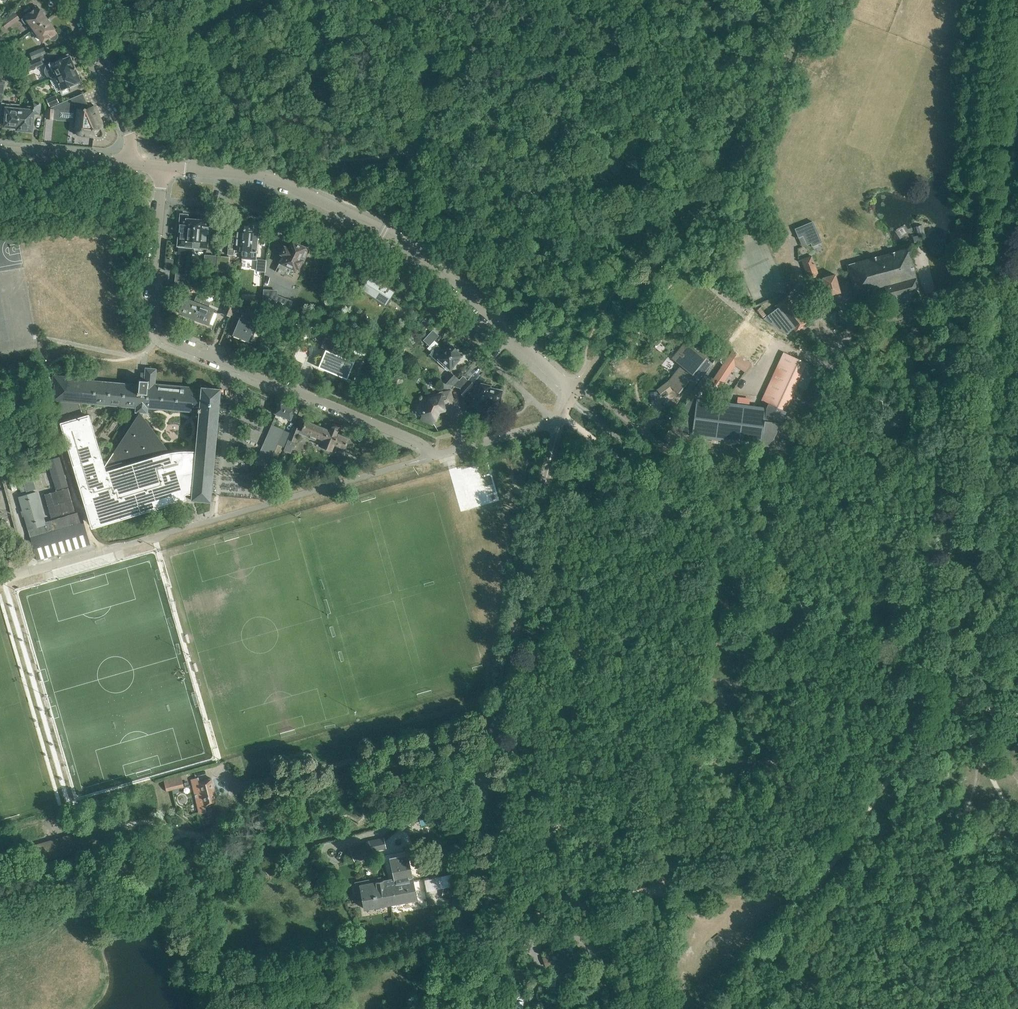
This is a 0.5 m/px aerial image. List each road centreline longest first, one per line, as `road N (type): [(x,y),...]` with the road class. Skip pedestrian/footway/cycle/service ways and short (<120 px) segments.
road 1 (residential): [(562,419),(576,391),(429,258),(380,226),(242,171),(169,164)]
road 2 (residential): [(438,454),(160,333),(149,301),(169,164)]
road 3 (residential): [(437,1008),(493,733)]
road 4 (track): [(474,732),(238,788)]
road 5 (track): [(249,1008),(260,981),(274,971),(453,937)]
road 6 (residential): [(145,163),(83,0)]
road 7 (residential): [(145,163),(0,150)]
road 8 (residential): [(438,454),(562,419)]

